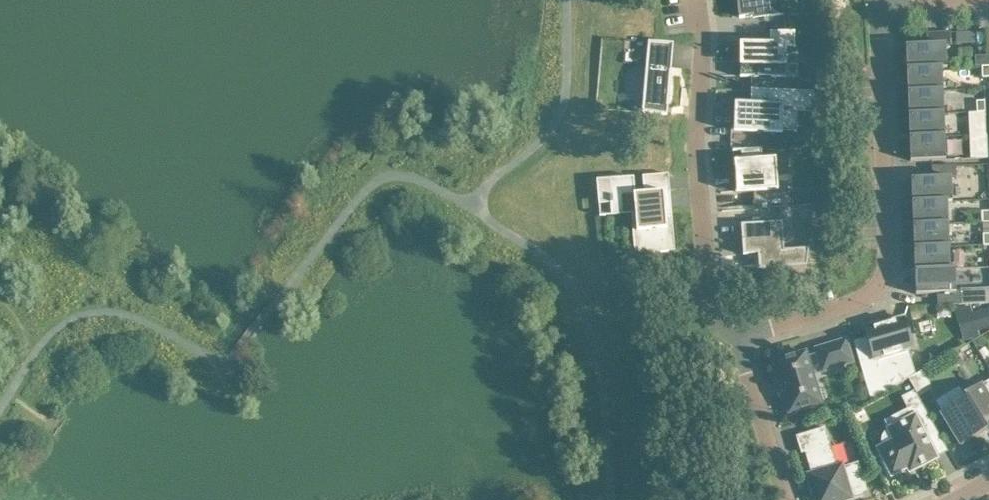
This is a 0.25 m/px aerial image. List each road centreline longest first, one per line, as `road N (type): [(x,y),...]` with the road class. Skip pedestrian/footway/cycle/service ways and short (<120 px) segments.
road 1 (residential): [(877,6),(888,256),(882,280),(864,300),(739,339)]
road 2 (residential): [(739,339),(712,320),(708,306),(695,139),(699,0)]
road 3 (residential): [(786,499),(739,339)]

